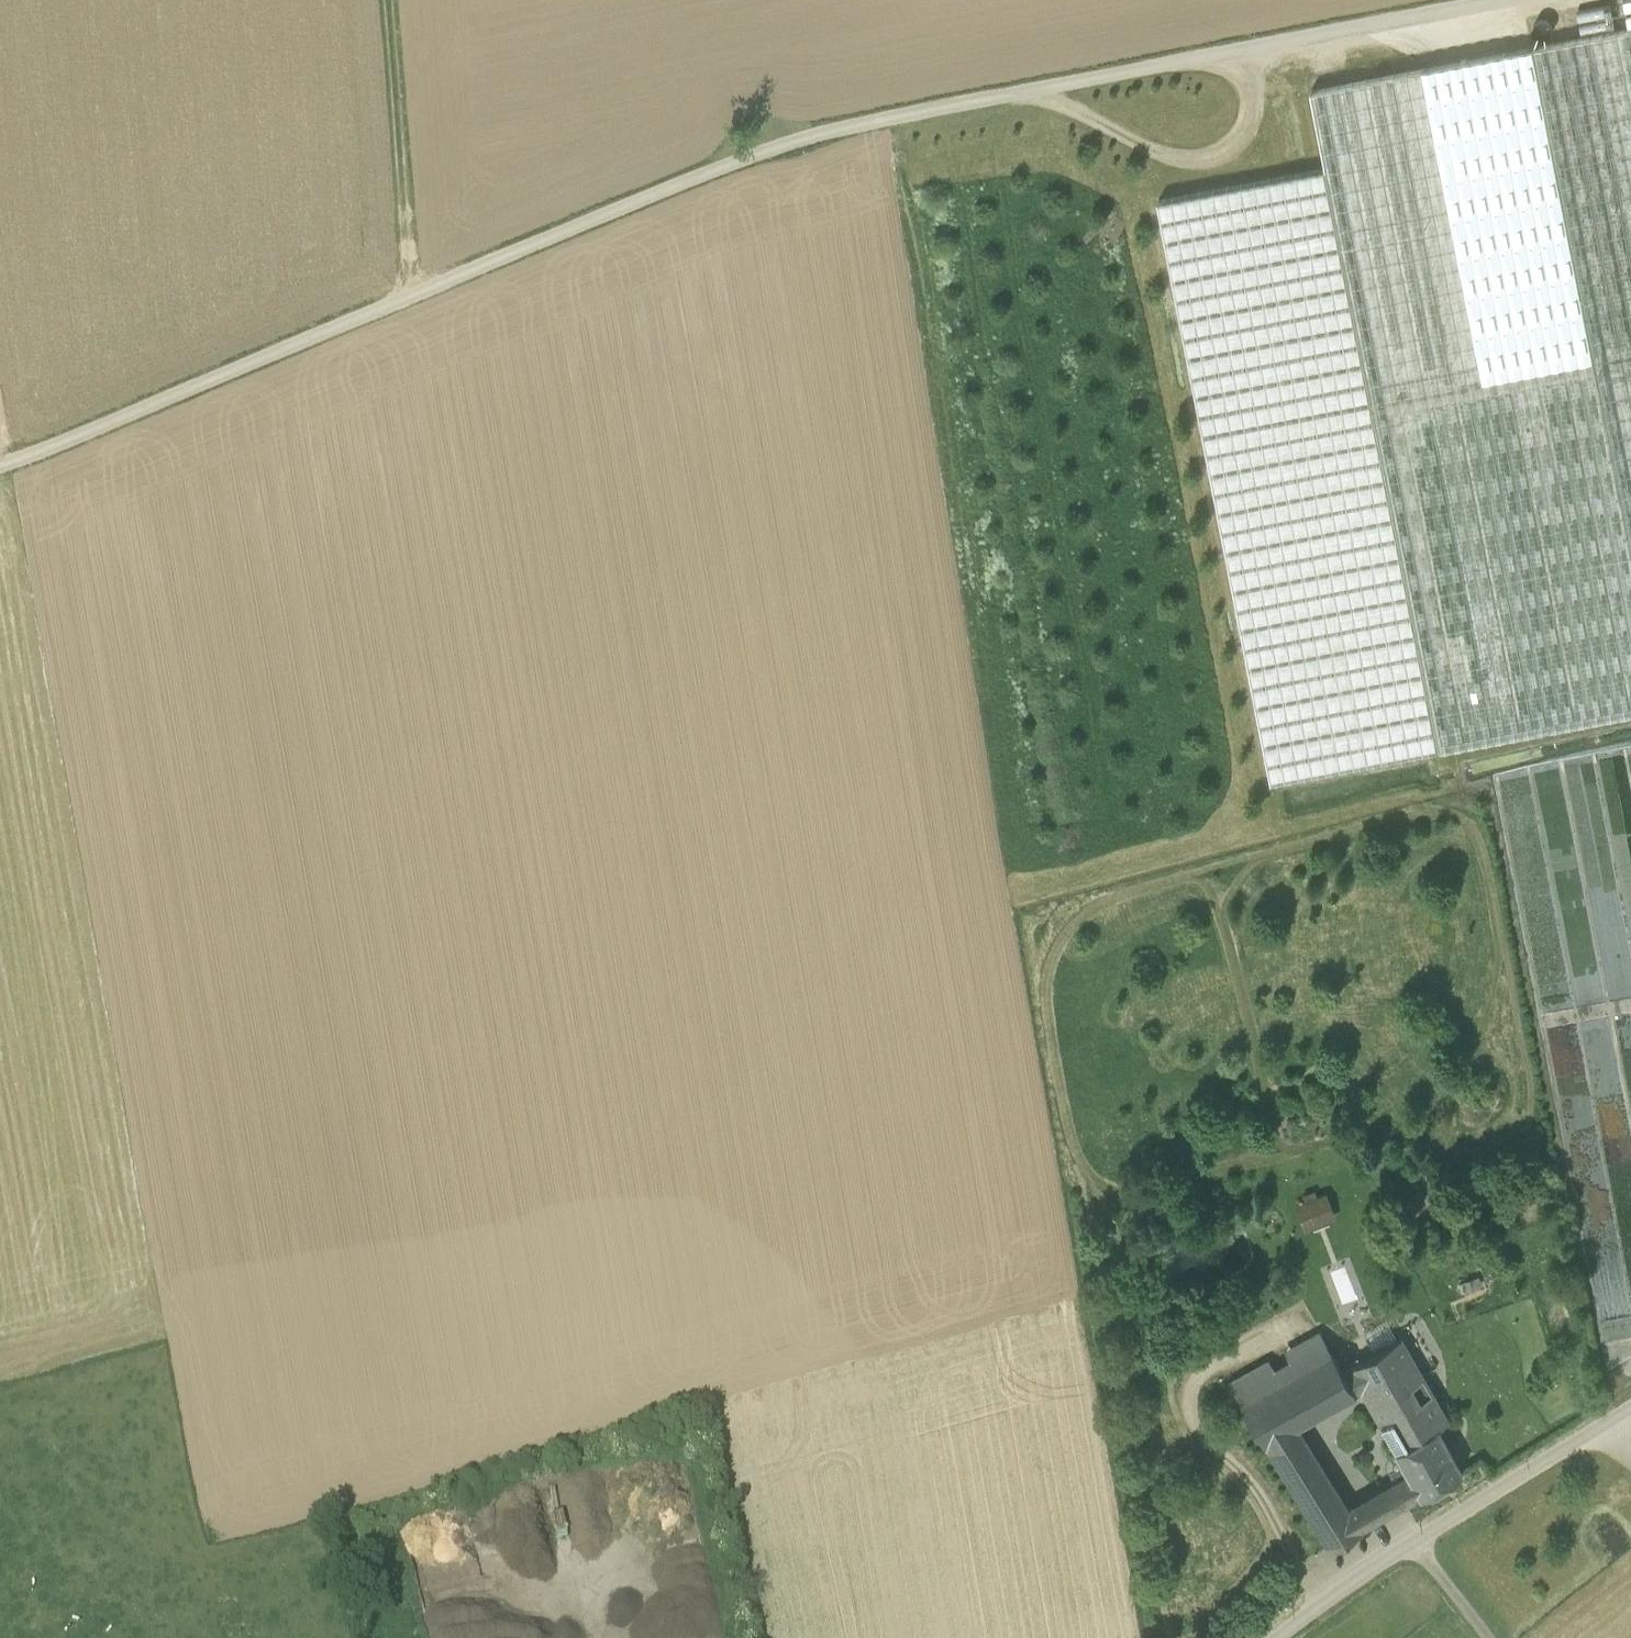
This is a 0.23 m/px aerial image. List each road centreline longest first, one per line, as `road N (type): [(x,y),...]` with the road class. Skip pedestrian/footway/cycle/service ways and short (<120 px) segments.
road 1 (unclassified): [(1472,0),(1202,51),(721,165),(0,469)]
road 2 (unclassified): [(1275,1637),(1630,1408)]

